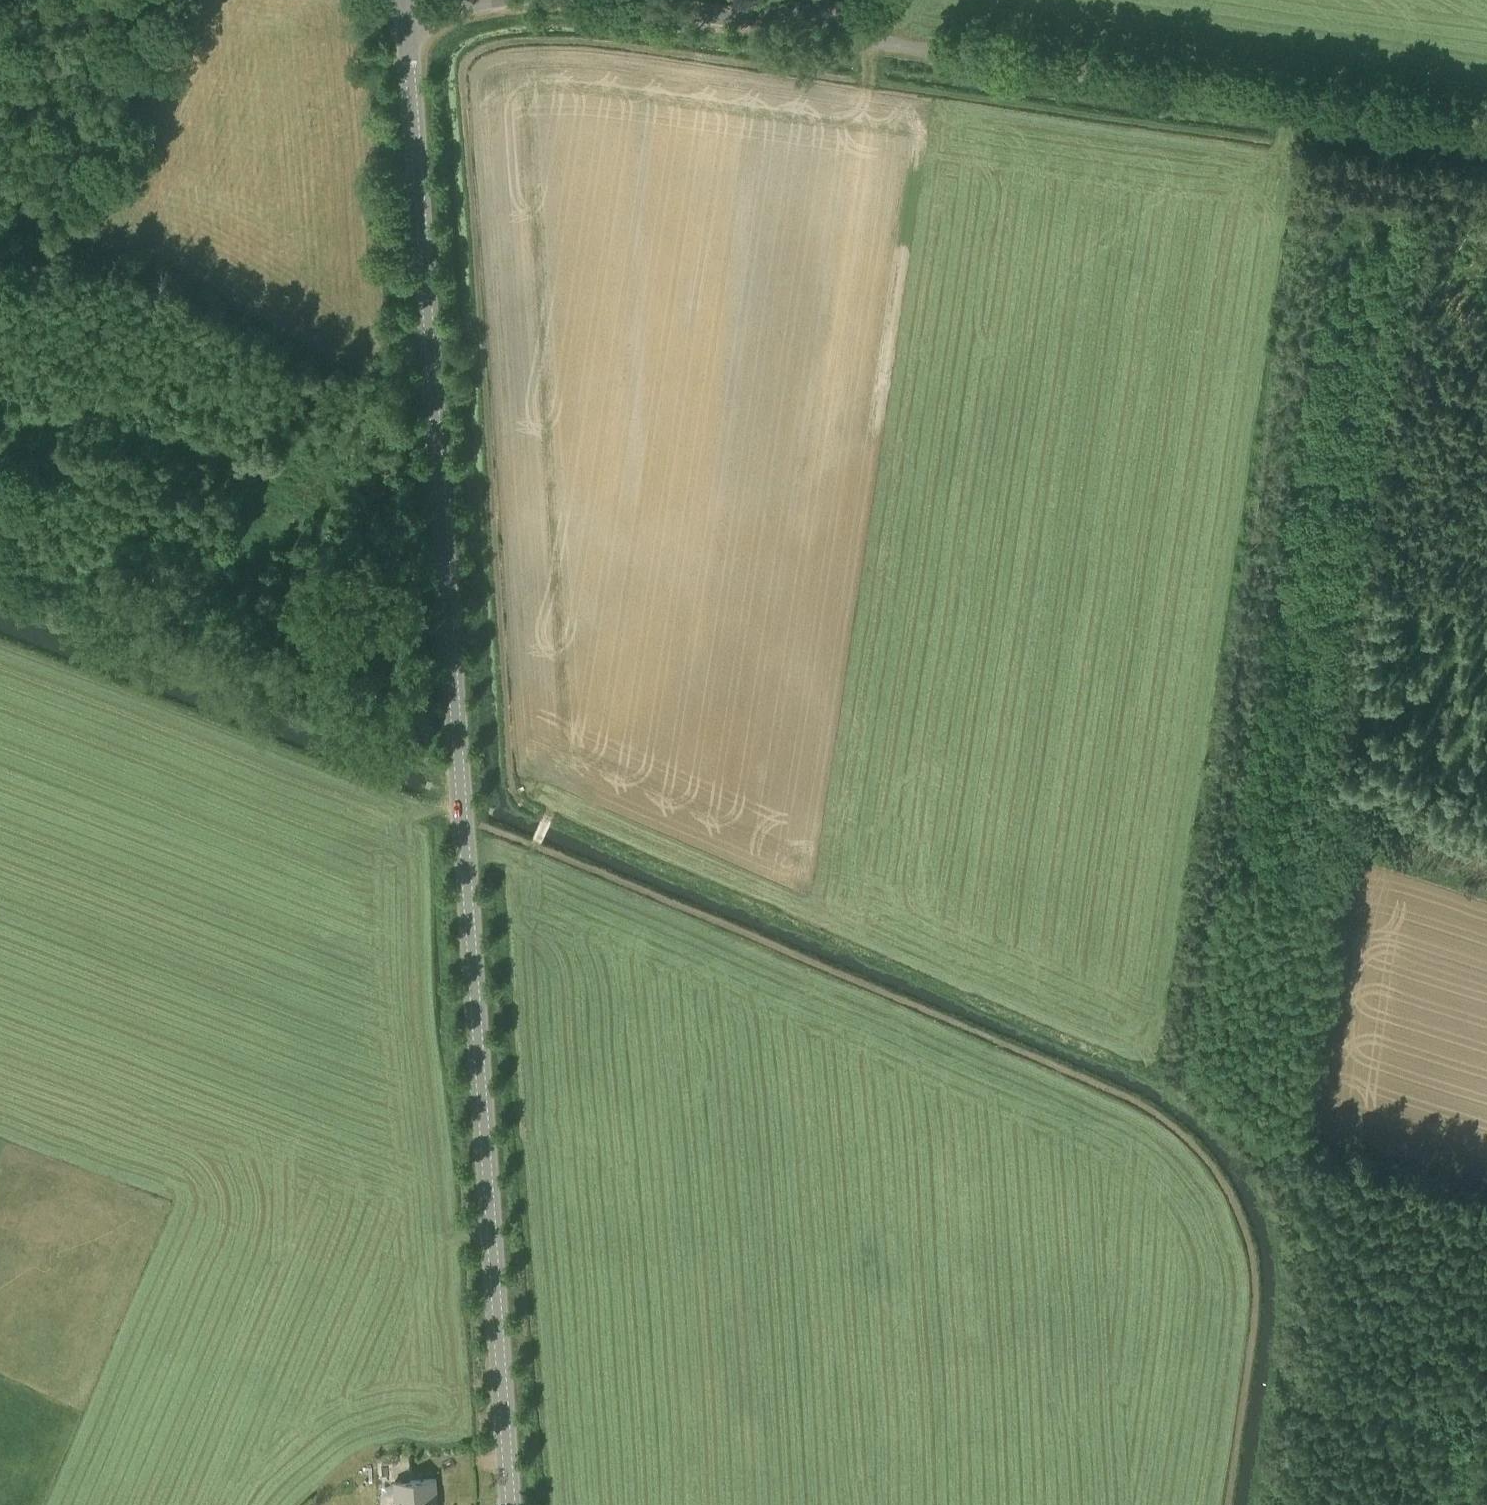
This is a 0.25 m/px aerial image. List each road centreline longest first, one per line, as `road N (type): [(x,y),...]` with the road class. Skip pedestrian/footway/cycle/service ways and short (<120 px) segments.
road 1 (tertiary): [(511,1504),(406,23)]
road 2 (unclassified): [(1486,132),(877,42),(823,4)]
road 3 (unclassified): [(823,4),(729,19),(574,0)]

